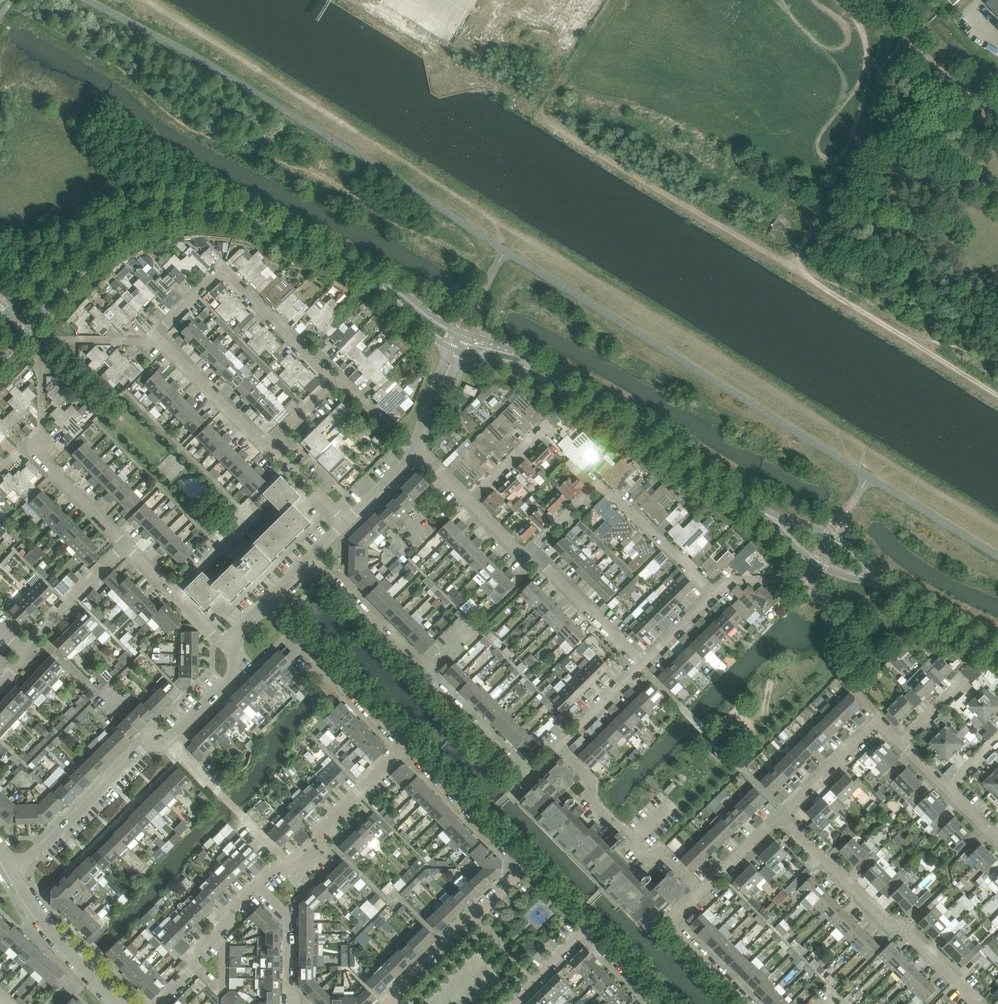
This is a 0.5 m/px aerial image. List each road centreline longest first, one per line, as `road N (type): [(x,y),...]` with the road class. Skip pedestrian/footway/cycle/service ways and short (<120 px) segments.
road 1 (track): [(536,115),(997,394)]
road 2 (residential): [(643,663),(714,594),(638,518),(597,488),(526,555)]
road 3 (tertiary): [(0,362),(128,231),(181,213),(260,220)]
road 4 (tertiary): [(260,220),(197,195),(131,203),(86,230),(0,320)]
road 5 (residential): [(533,774),(313,557)]
road 6 (residential): [(977,1003),(780,816)]
road 7 (track): [(790,266),(837,193),(905,35)]
road 8 (unclassified): [(327,385),(223,270),(156,336)]
road 9 (tertiary): [(758,509),(557,382)]
road 10 (residential): [(473,917),(517,874),(517,858),(406,745)]
road 11 (residential): [(256,884),(278,864),(293,871),(321,844),(321,828),(406,745)]
road 12 (residential): [(701,894),(616,826),(591,800),(591,782),(559,750)]
road 13 (residential): [(406,745),(267,604)]
road 14 (residential): [(15,873),(152,739)]
road 15 (residential): [(122,1003),(52,934),(15,873)]
road 16 (residential): [(643,663),(526,555)]
road 17 (tertiary): [(758,509),(821,565),(891,588)]
road 18 (residential): [(267,448),(156,336)]
road 19 (tertiary): [(891,588),(837,539),(758,509)]
road 20 (residential): [(159,1003),(256,884)]
road 21 (residential): [(750,1003),(677,931),(678,918),(701,894)]
road 22 (residential): [(30,649),(125,546)]
road 23 (residential): [(125,546),(224,645)]
road 24 (residential): [(152,739),(165,740),(234,674),(224,645)]
road 25 (residential): [(780,816),(878,723)]
road 26 (residential): [(42,445),(55,475),(125,546)]
road 27 (tertiary): [(997,650),(891,588)]
road 28 (residential): [(289,995),(288,922),(256,884)]
road 29 (tertiary): [(356,266),(448,347)]
road 30 (residential): [(559,750),(643,663)]
road 31 (tertiary): [(456,330),(356,266)]

